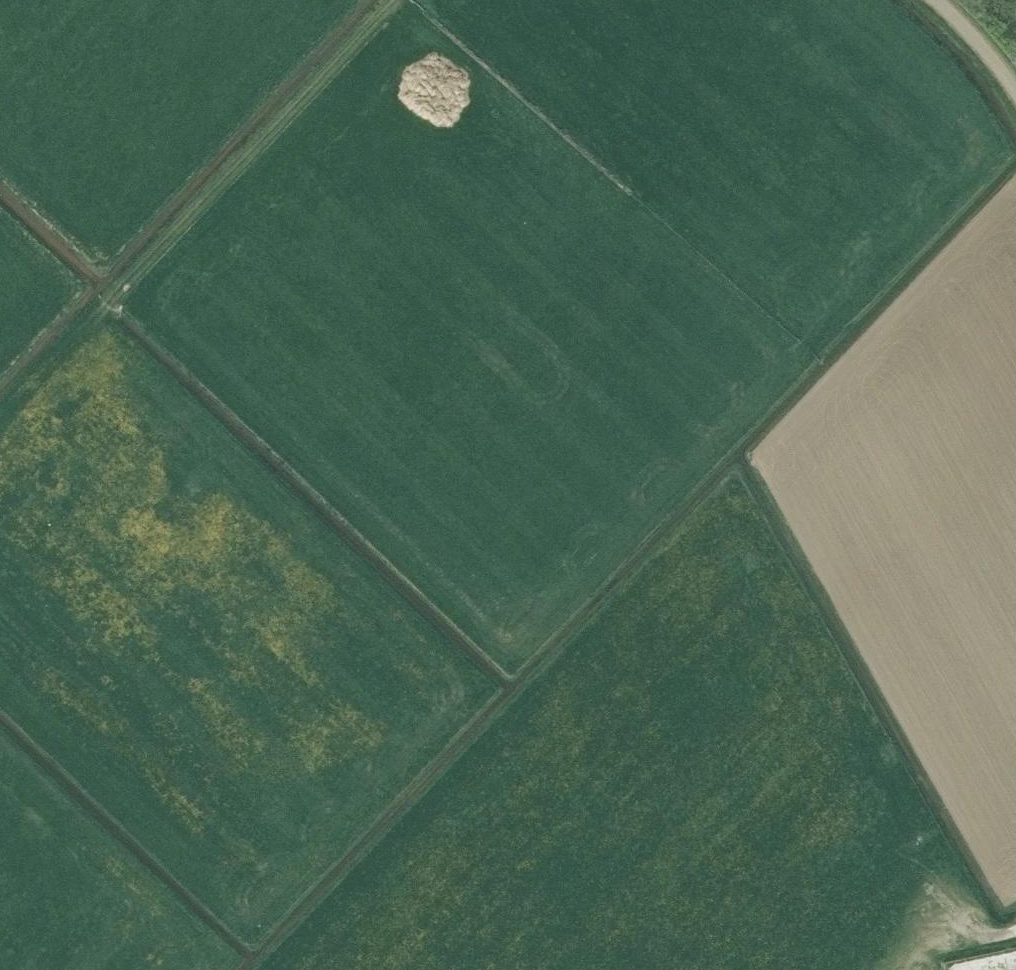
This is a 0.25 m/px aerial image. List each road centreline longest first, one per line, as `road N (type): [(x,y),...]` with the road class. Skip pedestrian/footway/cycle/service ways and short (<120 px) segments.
road 1 (unclassified): [(1015,94),(931,0)]

